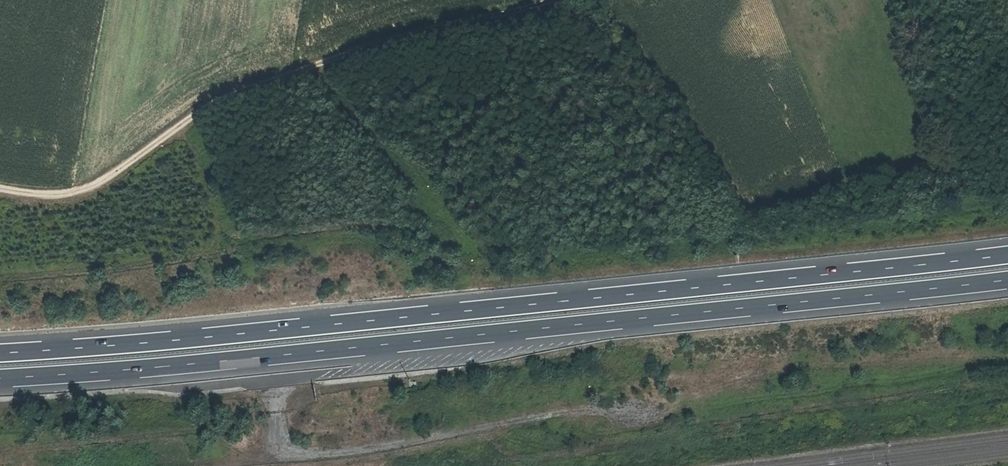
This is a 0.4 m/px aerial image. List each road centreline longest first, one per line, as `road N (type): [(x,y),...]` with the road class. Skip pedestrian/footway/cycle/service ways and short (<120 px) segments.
road 1 (motorway): [(1007,253),(0,353)]
road 2 (motorway): [(0,379),(1007,280)]
road 3 (track): [(531,0),(345,51),(207,103),(146,156),(71,196),(0,194)]

